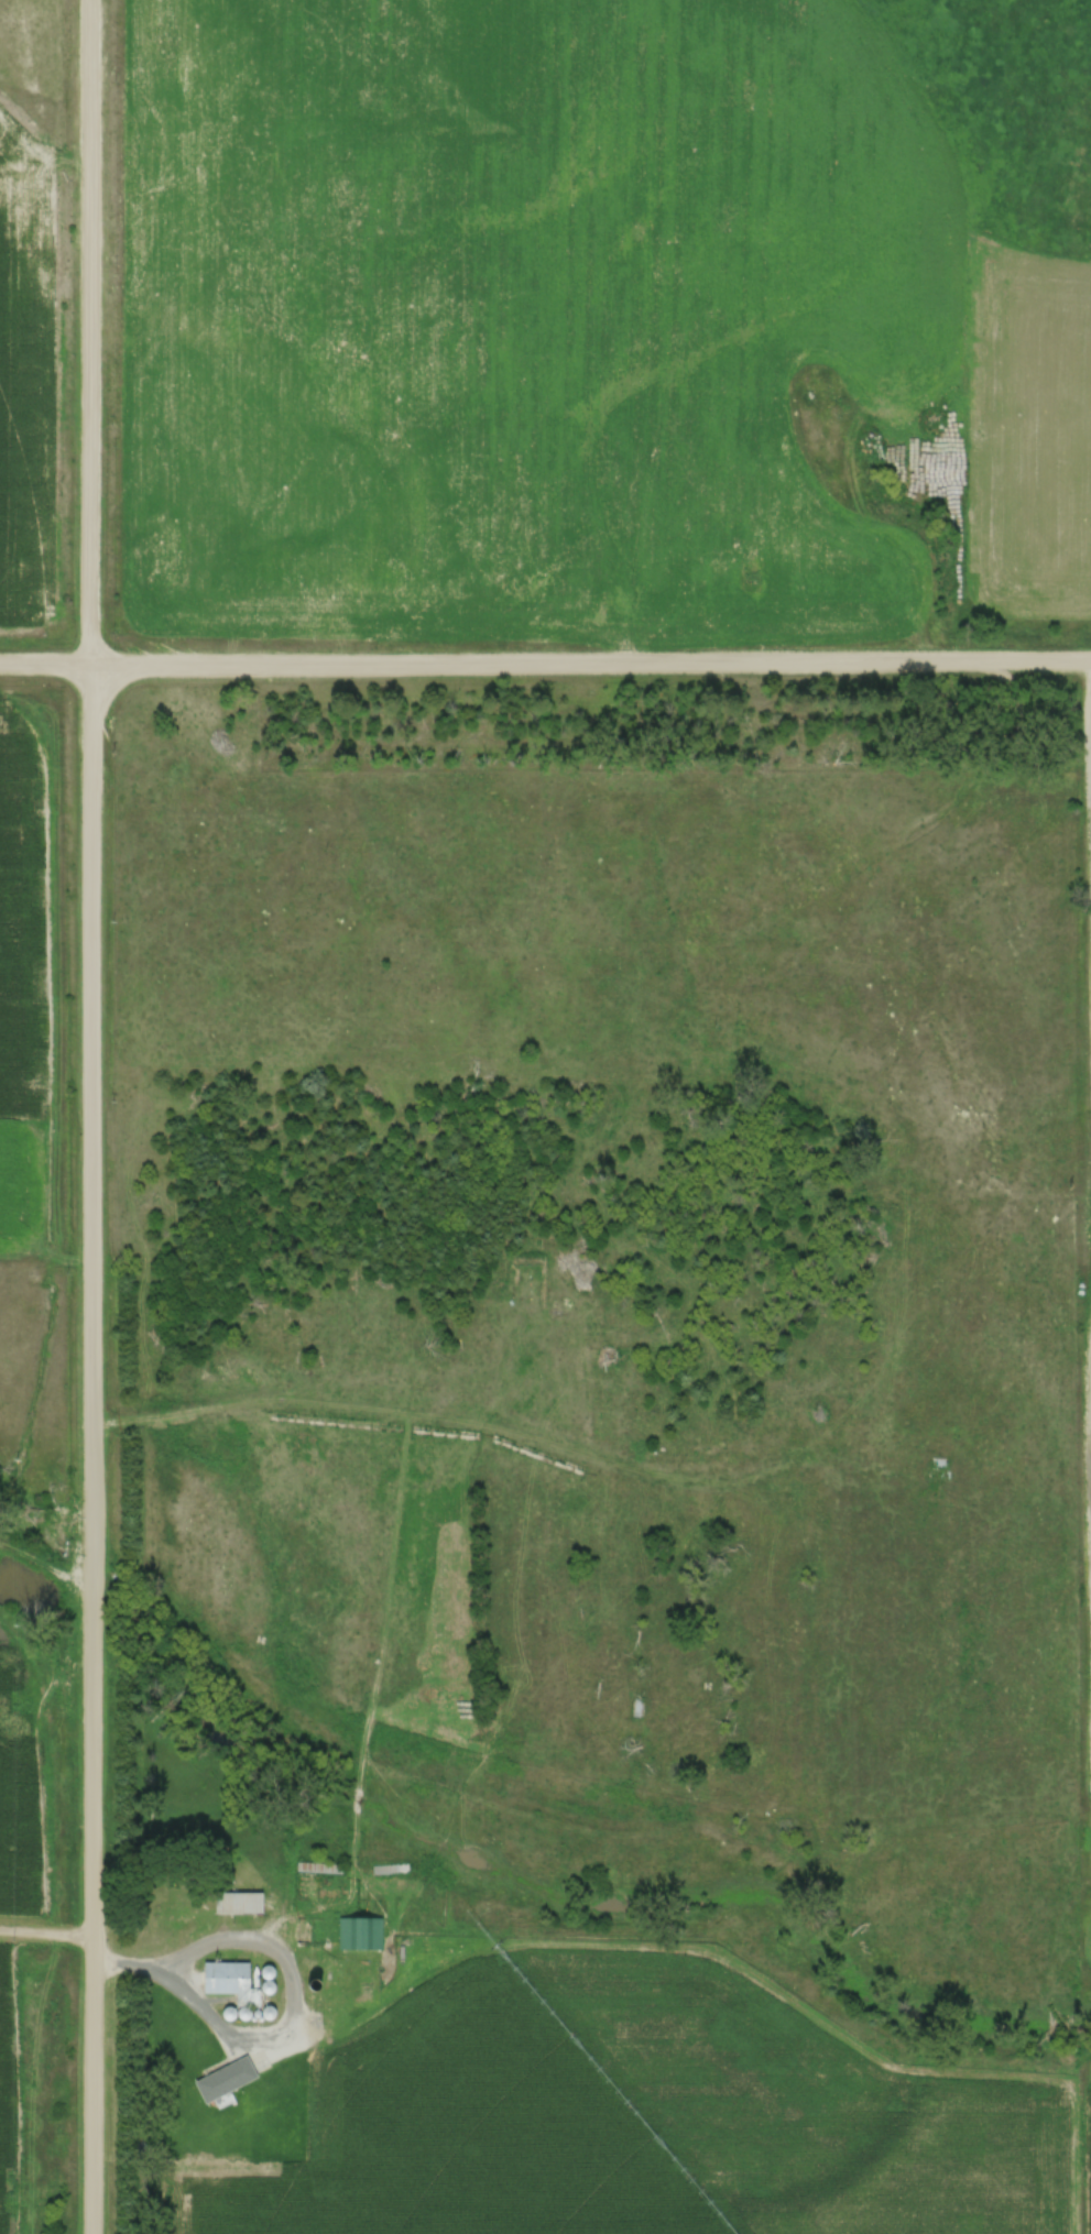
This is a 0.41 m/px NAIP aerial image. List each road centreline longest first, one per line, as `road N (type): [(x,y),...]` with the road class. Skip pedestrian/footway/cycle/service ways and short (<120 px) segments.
road 1 (residential): [(89,0),(93,2233)]
road 2 (residential): [(0,665),(1090,660)]

